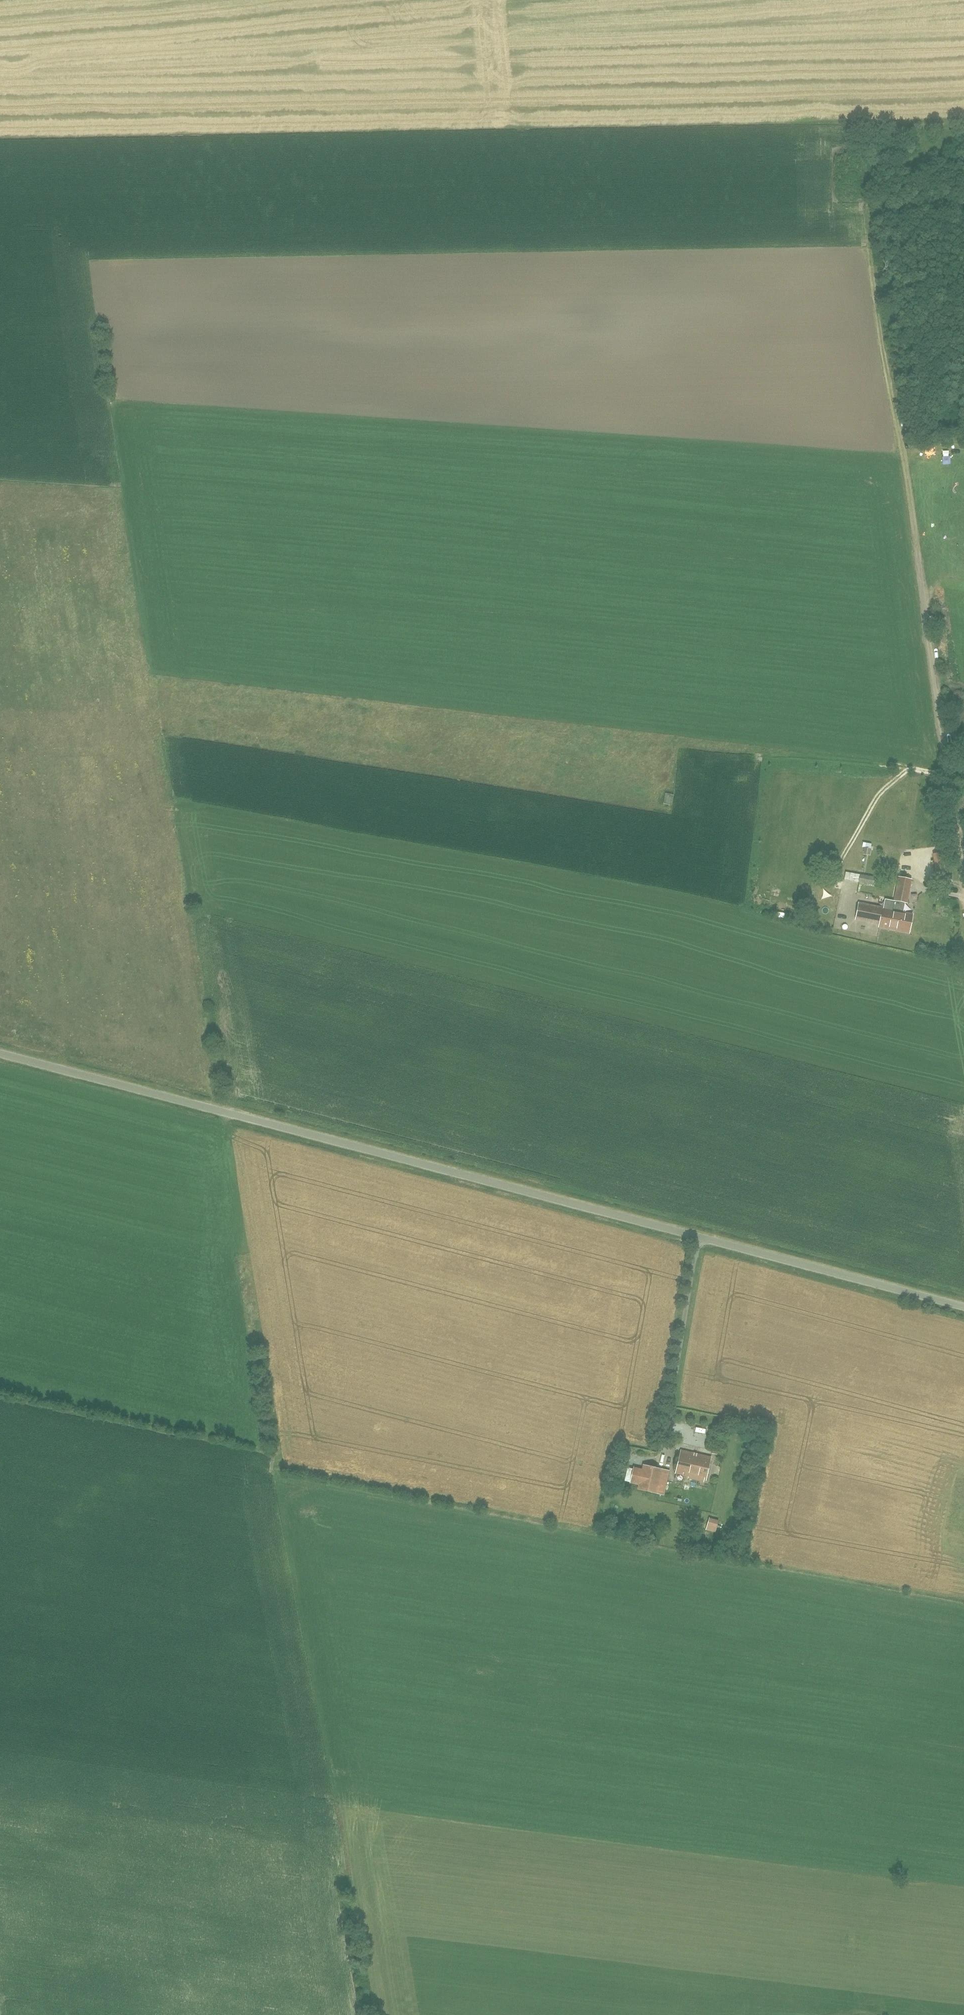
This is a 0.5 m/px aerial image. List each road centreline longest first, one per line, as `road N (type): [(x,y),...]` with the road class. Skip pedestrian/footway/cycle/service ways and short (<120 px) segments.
road 1 (unclassified): [(963,1307),(0,1053)]

